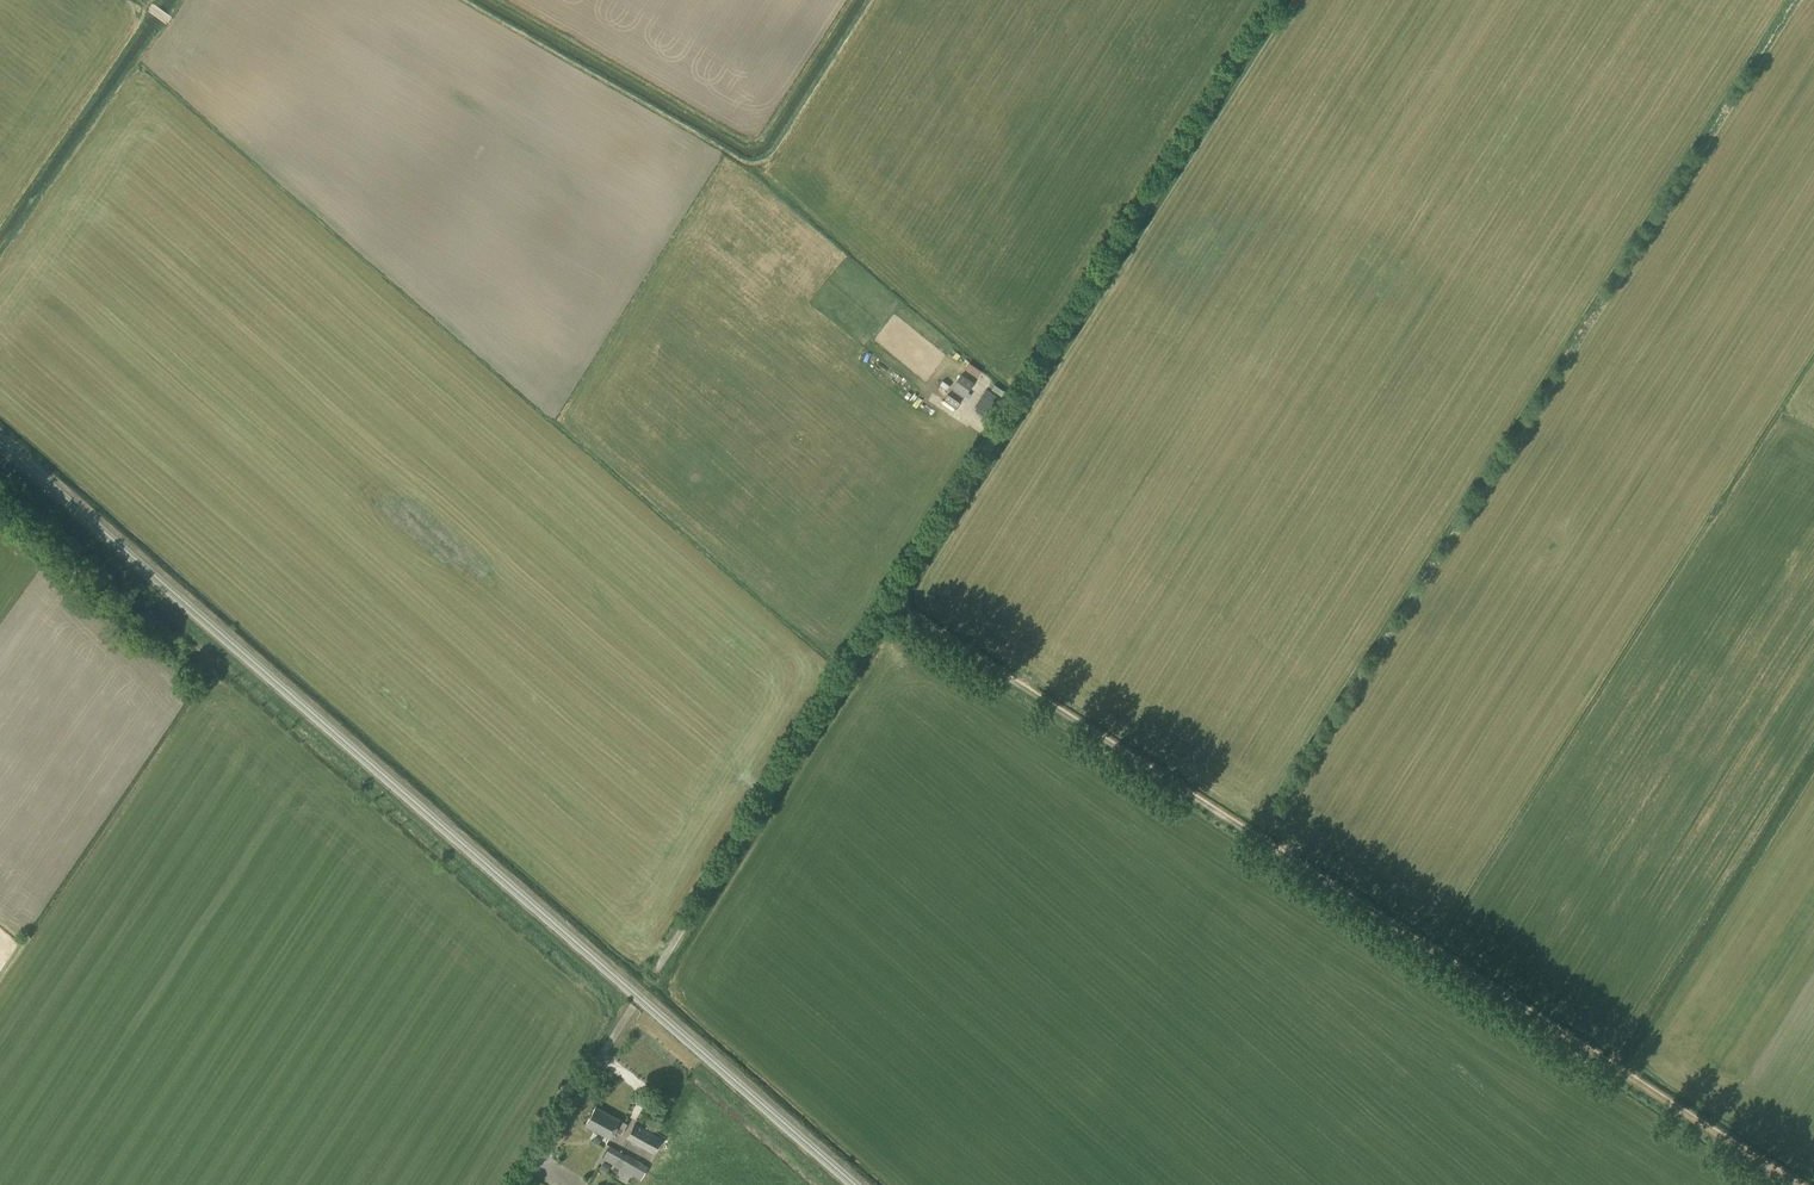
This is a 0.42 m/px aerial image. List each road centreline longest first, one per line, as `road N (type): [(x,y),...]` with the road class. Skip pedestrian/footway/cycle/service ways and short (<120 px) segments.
road 1 (unclassified): [(661,967),(1278,0)]
road 2 (track): [(889,610),(1794,1184)]
road 3 (unclassified): [(516,1184),(619,1021)]

